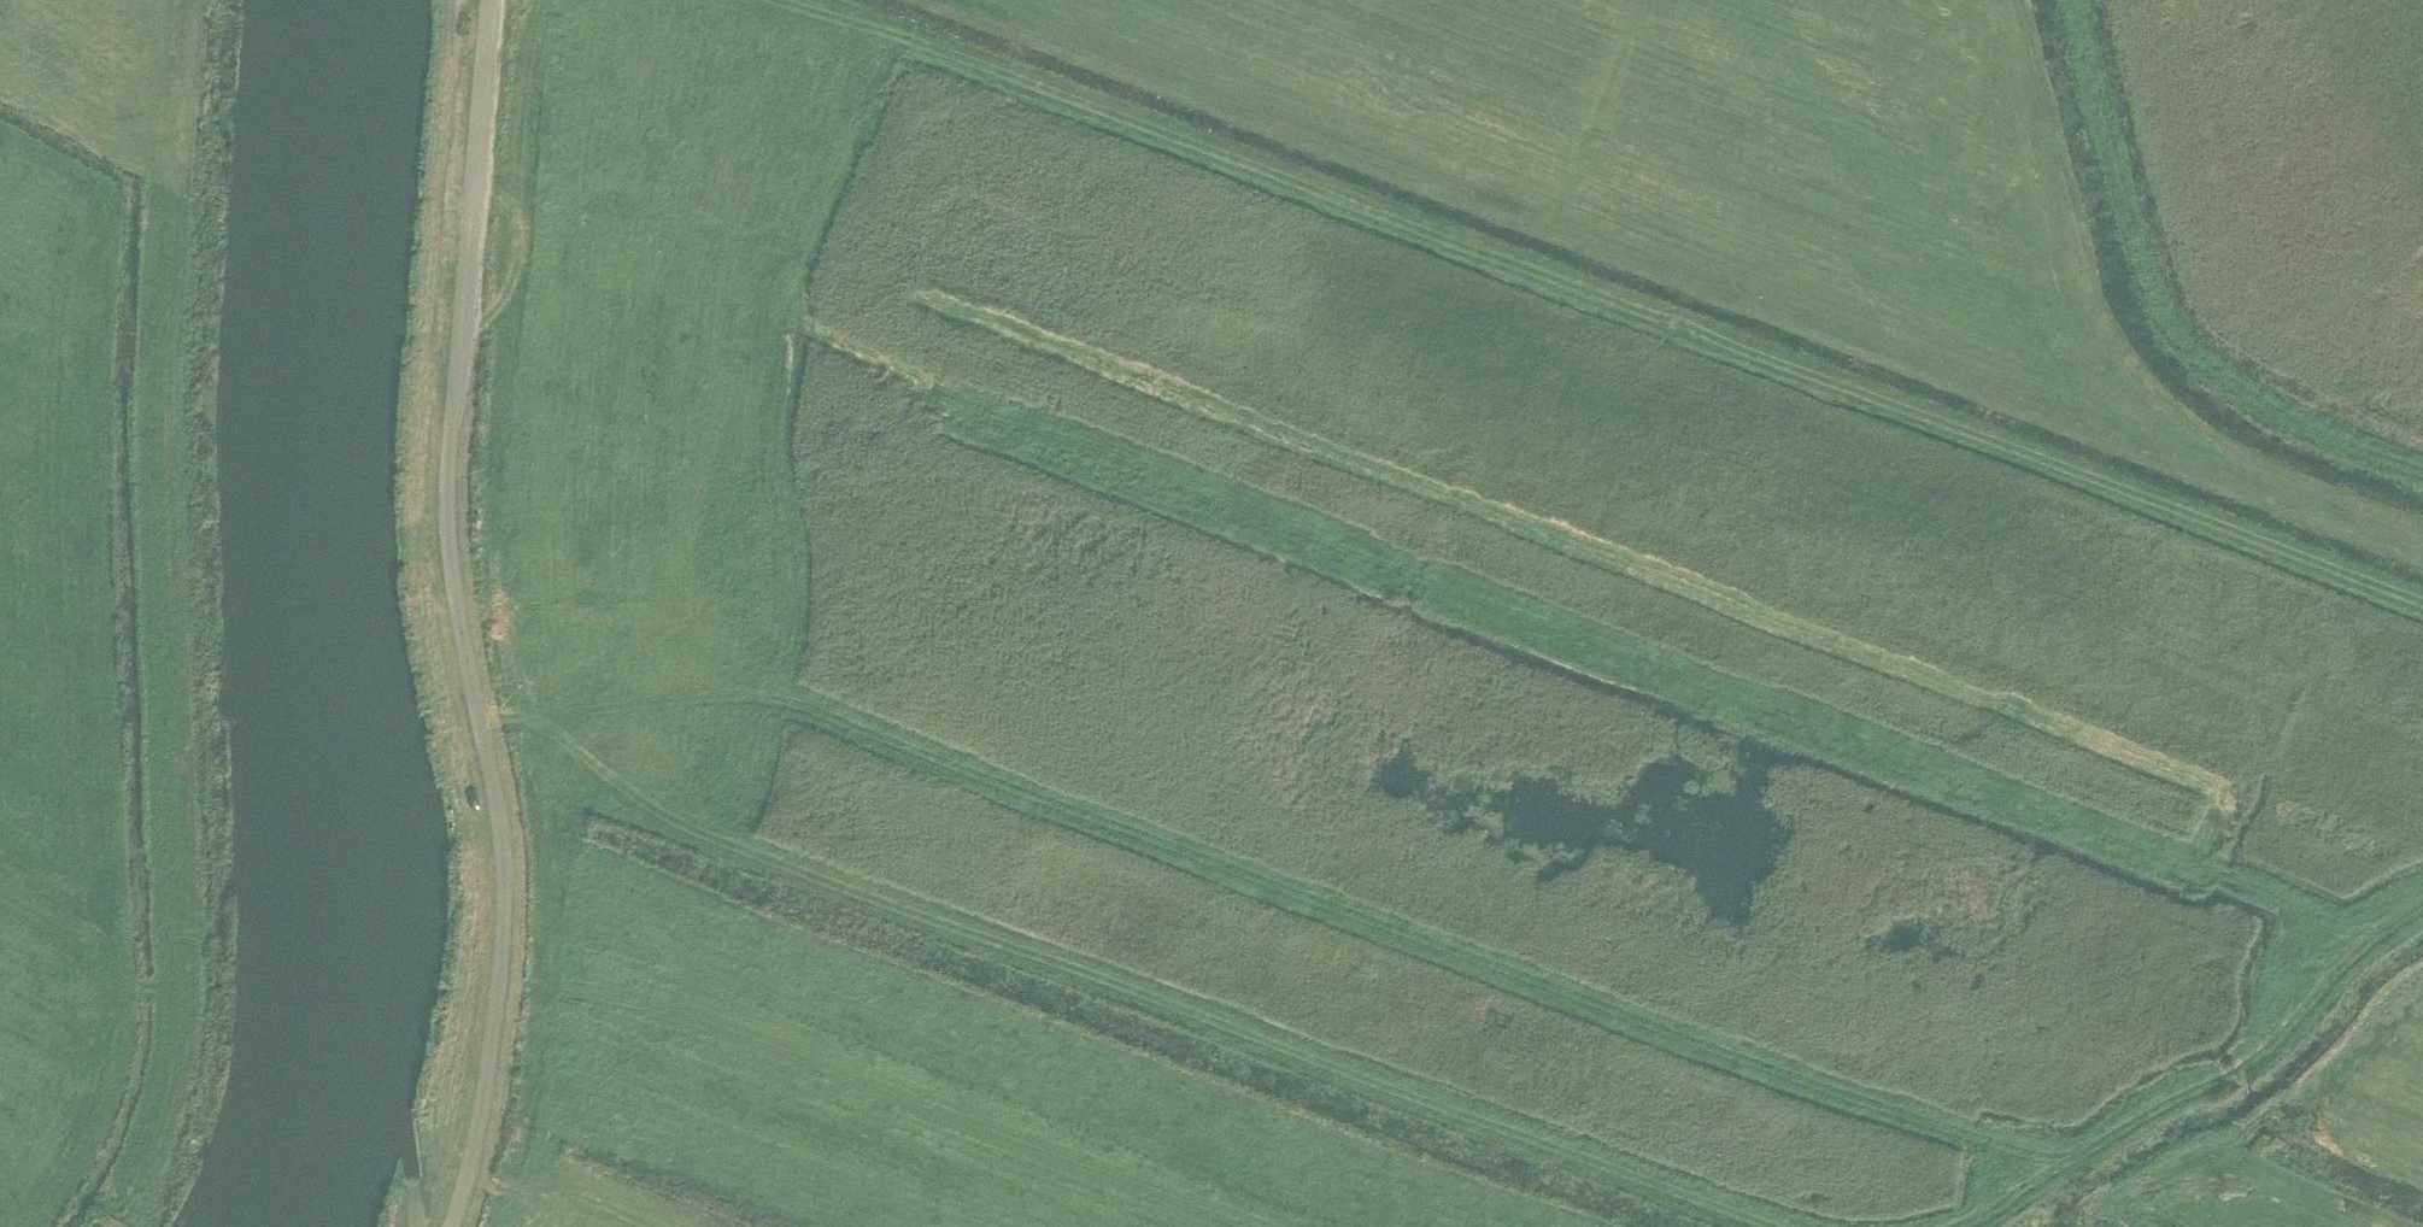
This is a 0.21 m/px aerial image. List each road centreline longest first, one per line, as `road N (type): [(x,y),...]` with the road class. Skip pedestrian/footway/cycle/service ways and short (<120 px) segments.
road 1 (unclassified): [(450,1226),(489,1066),(506,899),(448,527),(489,0)]

